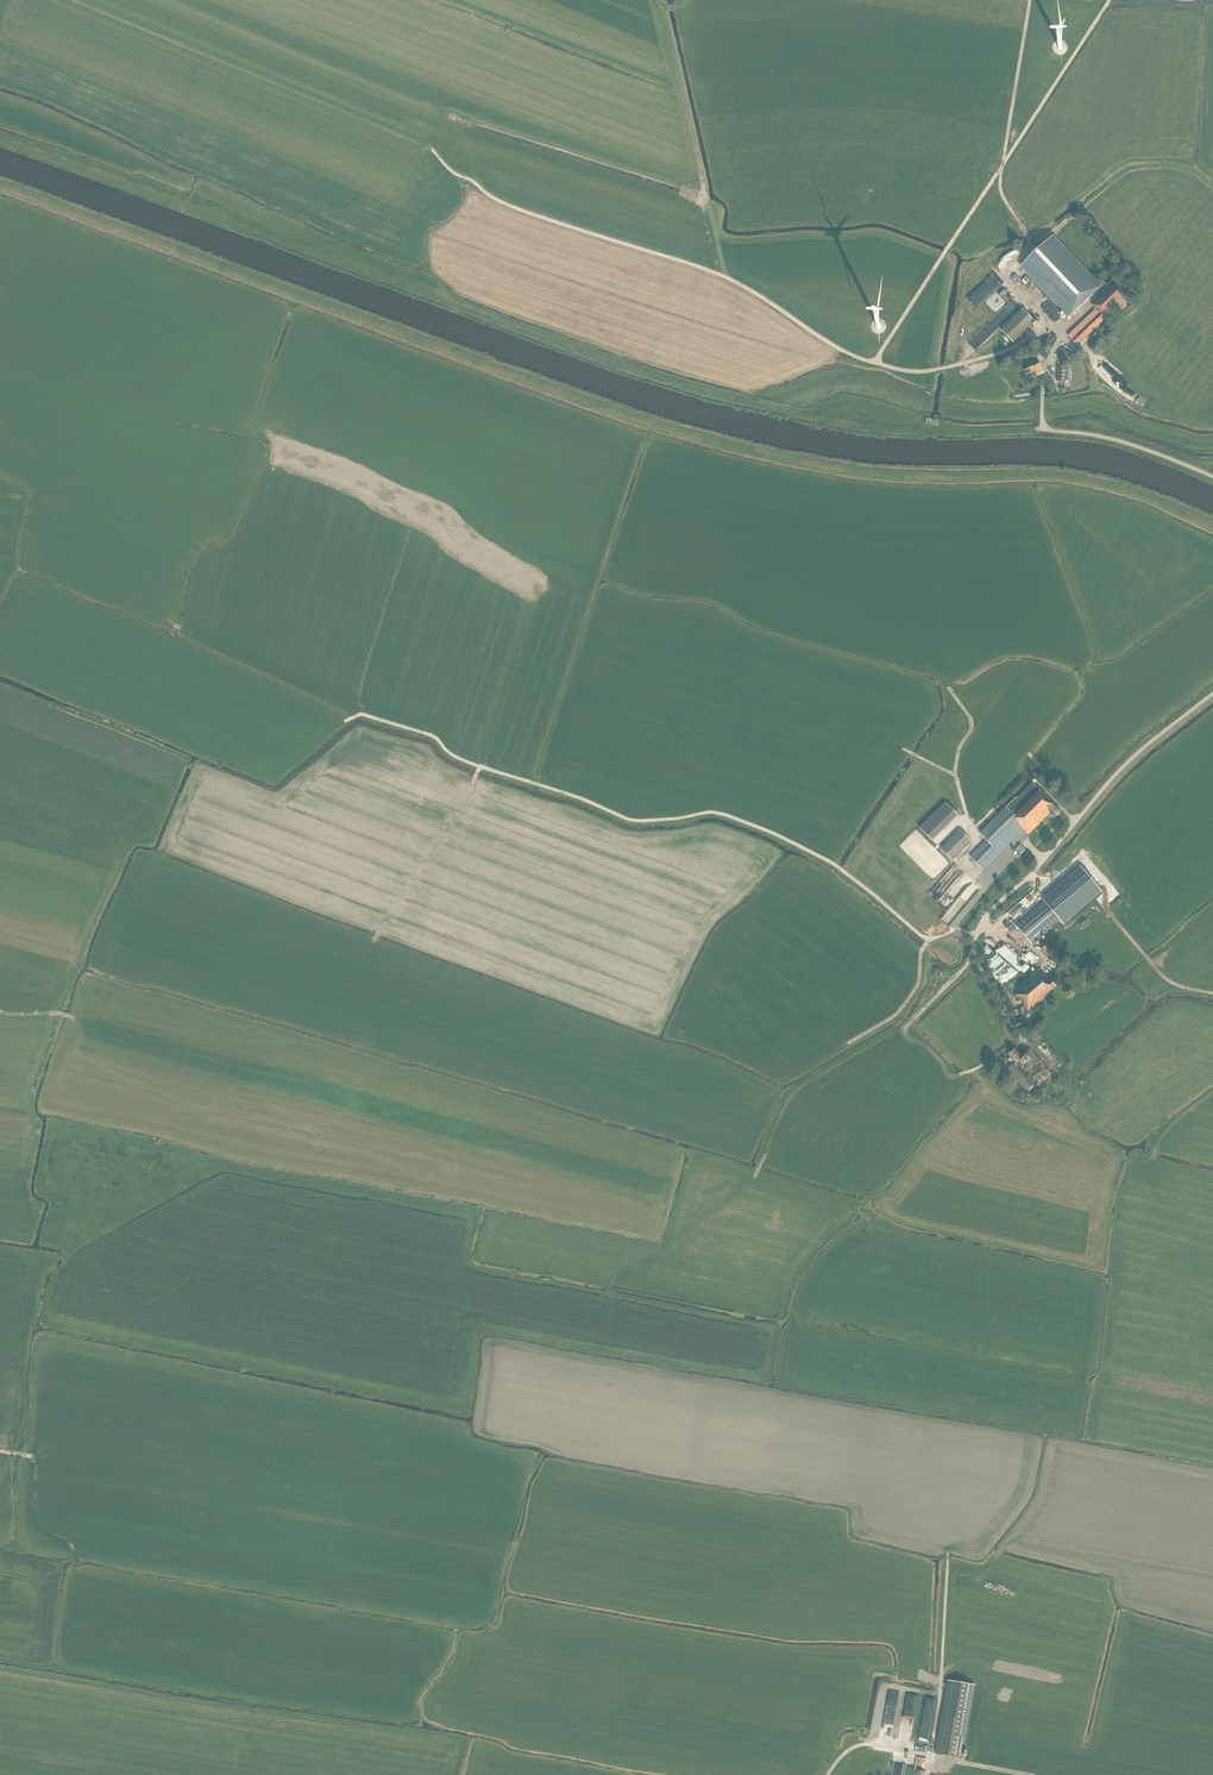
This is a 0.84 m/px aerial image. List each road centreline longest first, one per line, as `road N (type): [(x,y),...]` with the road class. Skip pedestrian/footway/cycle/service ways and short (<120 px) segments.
road 1 (track): [(433,150),(500,202),(717,274),(876,363),(927,371),(1063,328)]
road 2 (track): [(950,931),(928,939),(832,862),(725,814),(636,821),(478,766),(429,734),(362,714),(344,722)]
road 3 (unclassified): [(1021,1035),(978,962),(978,927),(1130,760),(1212,693)]
road 4 (track): [(876,363),(1110,0)]
road 5 (track): [(1034,246),(1001,181),(1031,0)]
road 6 (track): [(0,1451),(42,1462),(40,1522),(76,1557),(67,1618)]
road 7 (track): [(829,1774),(865,1744),(1027,1774)]
road 8 (unclassified): [(1212,477),(1121,441),(1045,427)]

